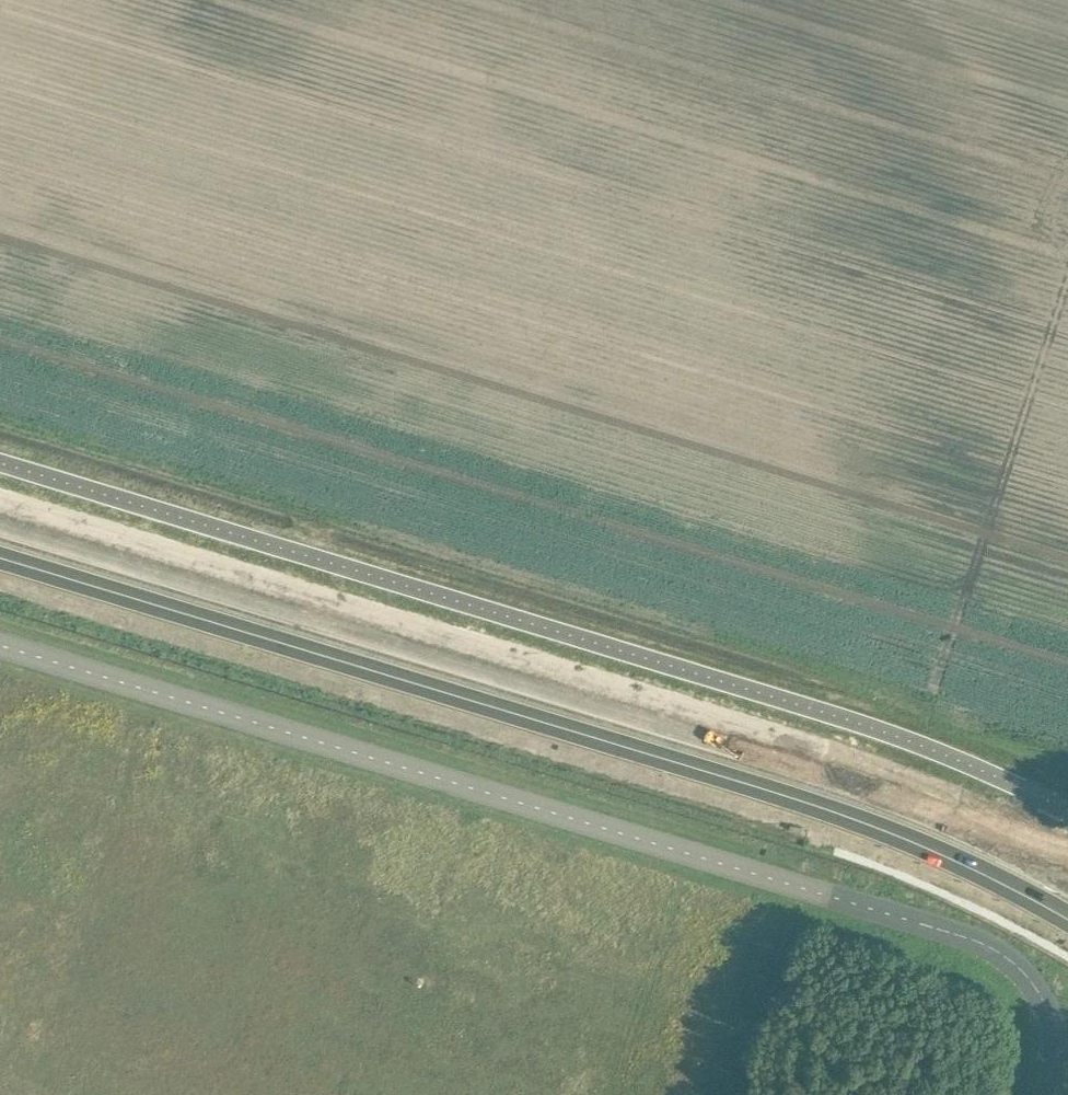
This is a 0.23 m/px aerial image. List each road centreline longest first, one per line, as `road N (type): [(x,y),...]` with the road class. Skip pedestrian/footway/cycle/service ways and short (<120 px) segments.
road 1 (unclassified): [(1056,1094),(1054,1025),(1035,977),(988,947),(0,646)]
road 2 (primary): [(0,556),(766,786),(964,862),(1067,918)]
road 3 (primary): [(1067,859),(935,797),(830,759),(0,507)]

